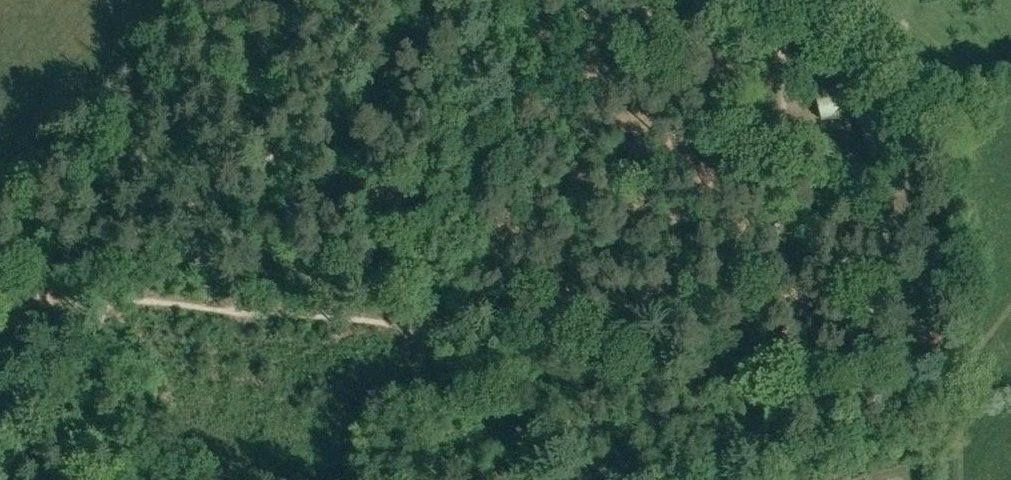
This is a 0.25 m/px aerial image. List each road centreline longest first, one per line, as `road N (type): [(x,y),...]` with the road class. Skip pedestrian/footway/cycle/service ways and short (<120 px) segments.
road 1 (track): [(0,203),(128,95),(213,0)]

